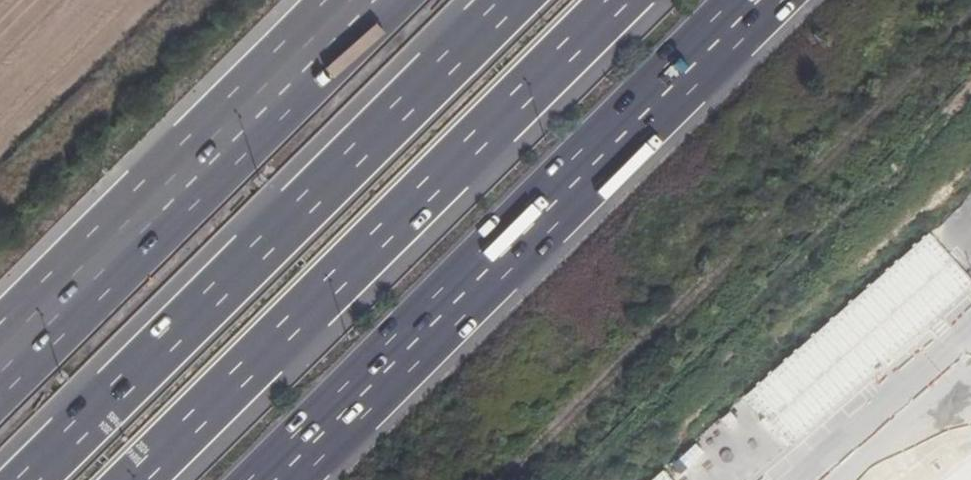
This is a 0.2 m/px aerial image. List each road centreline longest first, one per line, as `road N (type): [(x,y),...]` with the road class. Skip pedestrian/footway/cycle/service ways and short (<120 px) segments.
road 1 (motorway): [(277,479),(761,0)]
road 2 (motorway): [(136,479),(620,0)]
road 3 (motorway): [(512,0),(28,479)]
road 4 (motorway): [(373,0),(0,366)]

